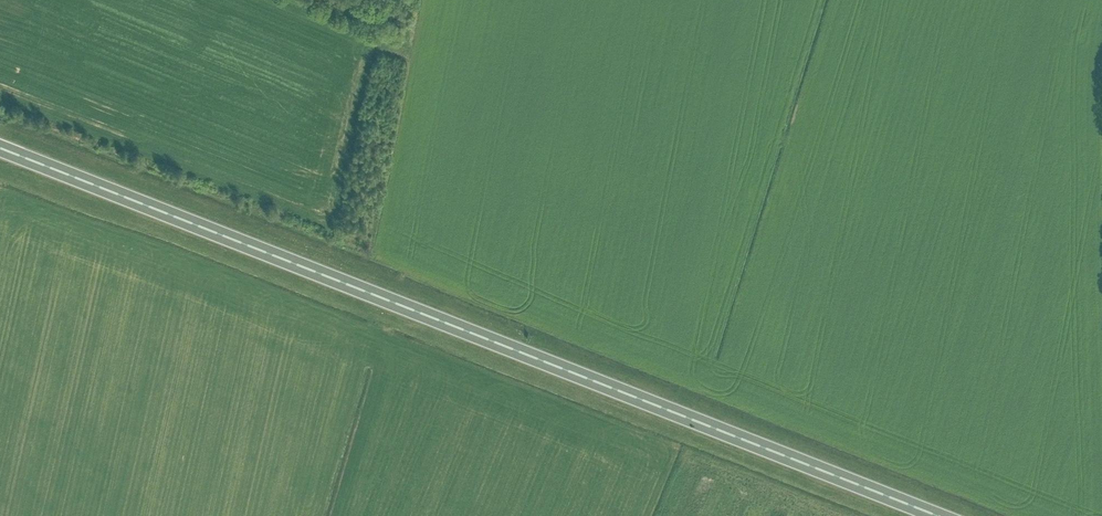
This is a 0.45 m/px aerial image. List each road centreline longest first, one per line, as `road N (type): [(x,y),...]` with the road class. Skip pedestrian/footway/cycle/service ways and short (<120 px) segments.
road 1 (trunk): [(942,515),(0,147)]

